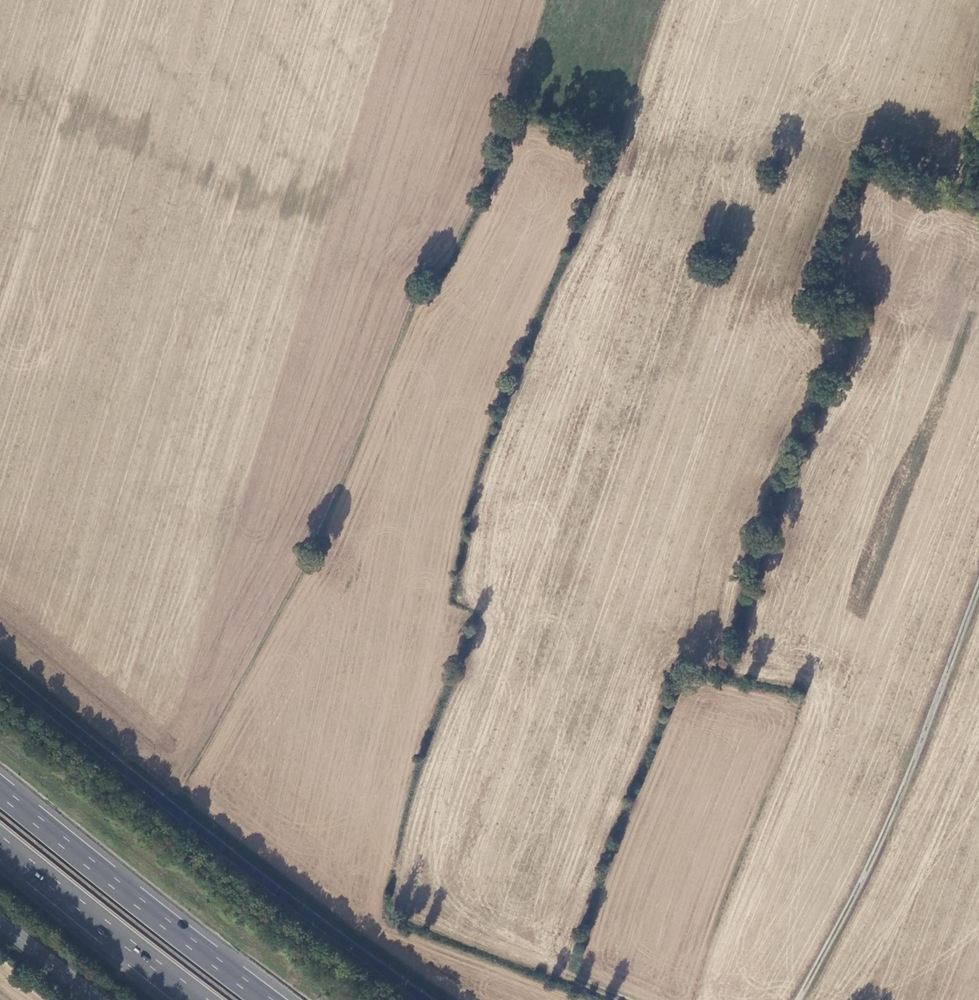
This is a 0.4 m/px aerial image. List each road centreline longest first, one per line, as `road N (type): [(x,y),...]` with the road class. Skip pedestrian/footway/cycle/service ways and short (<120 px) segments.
road 1 (track): [(800,999),(858,893),(978,592)]
road 2 (trunk): [(269,999),(0,790)]
road 3 (trunk): [(0,842),(202,999)]
road 4 (tertiary): [(0,926),(97,999)]

